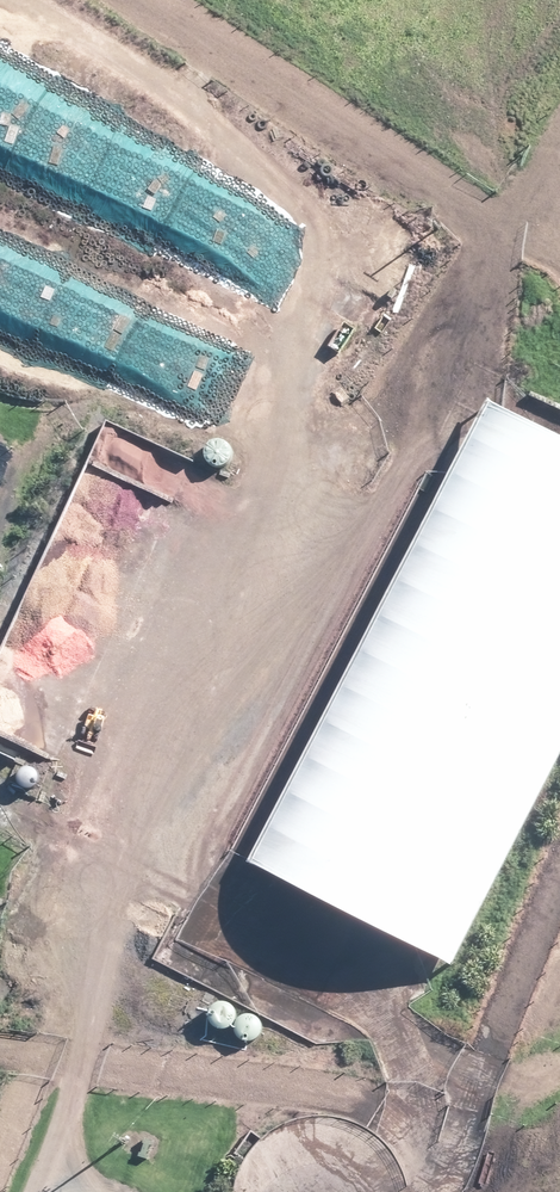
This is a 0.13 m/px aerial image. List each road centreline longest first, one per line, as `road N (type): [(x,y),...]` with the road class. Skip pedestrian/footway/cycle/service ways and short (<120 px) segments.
road 1 (unclassified): [(21,1191),(106,797),(559,108)]
road 2 (track): [(149,0),(495,205),(559,296)]
road 3 (track): [(559,771),(412,1095)]

